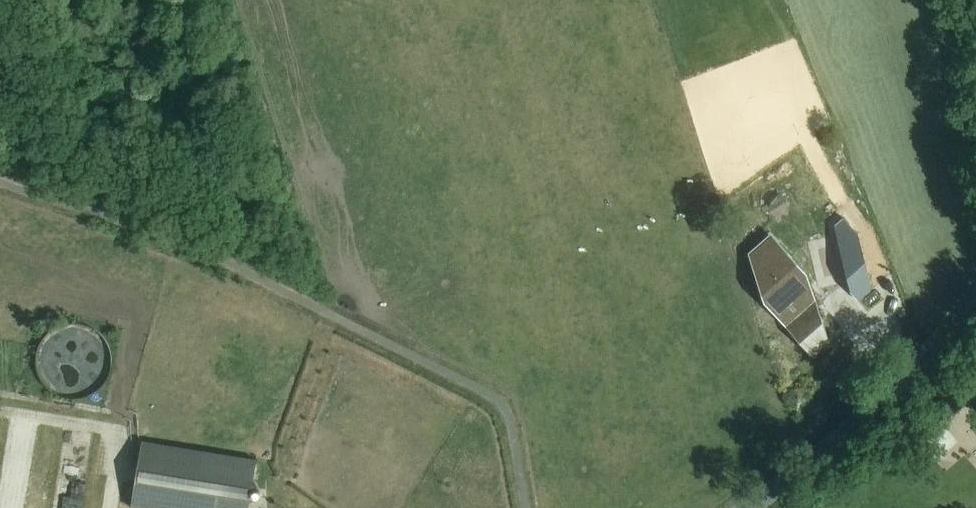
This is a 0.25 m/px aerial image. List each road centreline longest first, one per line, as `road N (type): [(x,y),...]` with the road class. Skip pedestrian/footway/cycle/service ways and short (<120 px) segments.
road 1 (tertiary): [(752,507),(870,417),(975,297)]

